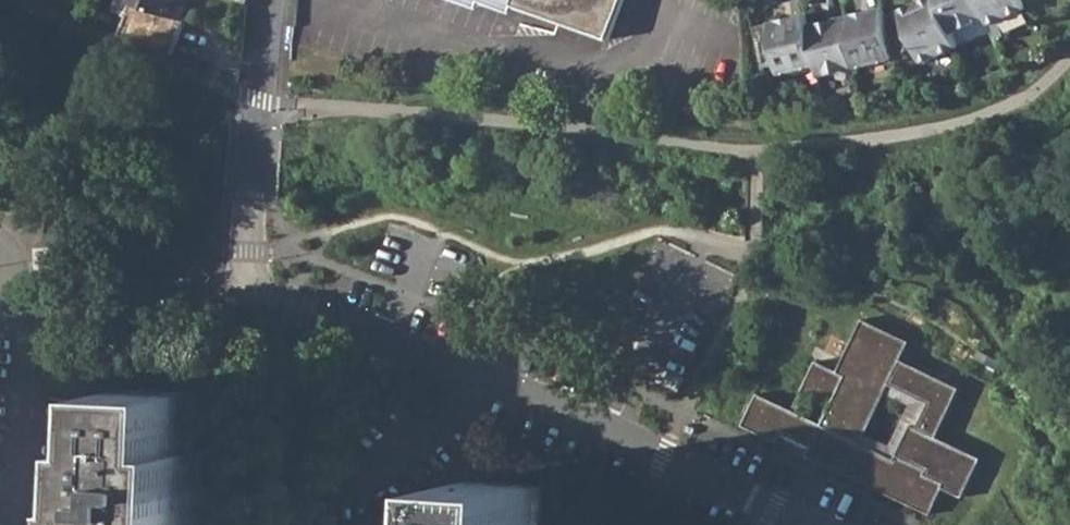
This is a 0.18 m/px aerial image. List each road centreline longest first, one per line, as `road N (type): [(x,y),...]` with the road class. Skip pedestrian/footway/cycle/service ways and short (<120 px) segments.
road 1 (residential): [(800,524),(464,368),(345,325),(248,312)]
road 2 (residential): [(248,312),(268,0)]
road 3 (residential): [(248,312),(145,315),(0,304)]

